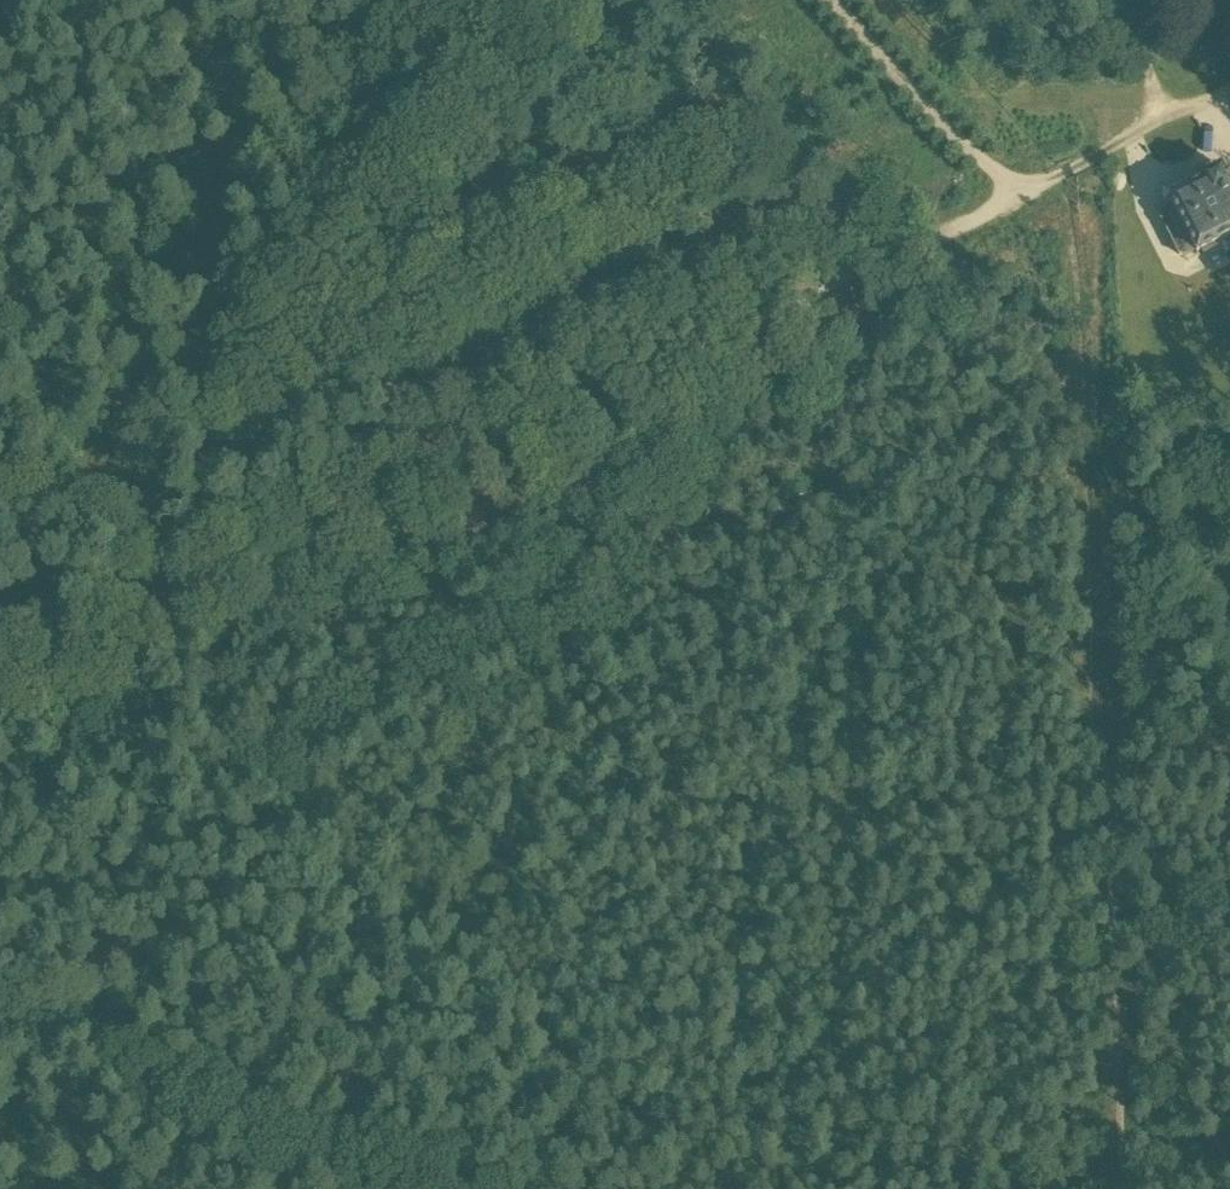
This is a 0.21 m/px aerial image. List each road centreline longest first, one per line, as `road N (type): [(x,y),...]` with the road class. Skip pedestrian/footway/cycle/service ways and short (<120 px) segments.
road 1 (track): [(139,620),(1229,91)]
road 2 (track): [(1044,180),(1088,219),(1099,242),(1121,1188)]
road 3 (track): [(0,514),(906,83)]
road 4 (track): [(400,1188),(0,1008)]
road 5 (track): [(139,620),(0,353)]
road 6 (unclassified): [(831,0),(966,148),(999,174),(1039,182)]
road 7 (track): [(0,688),(139,620)]
road 8 (track): [(1163,123),(1152,91),(1150,0)]

